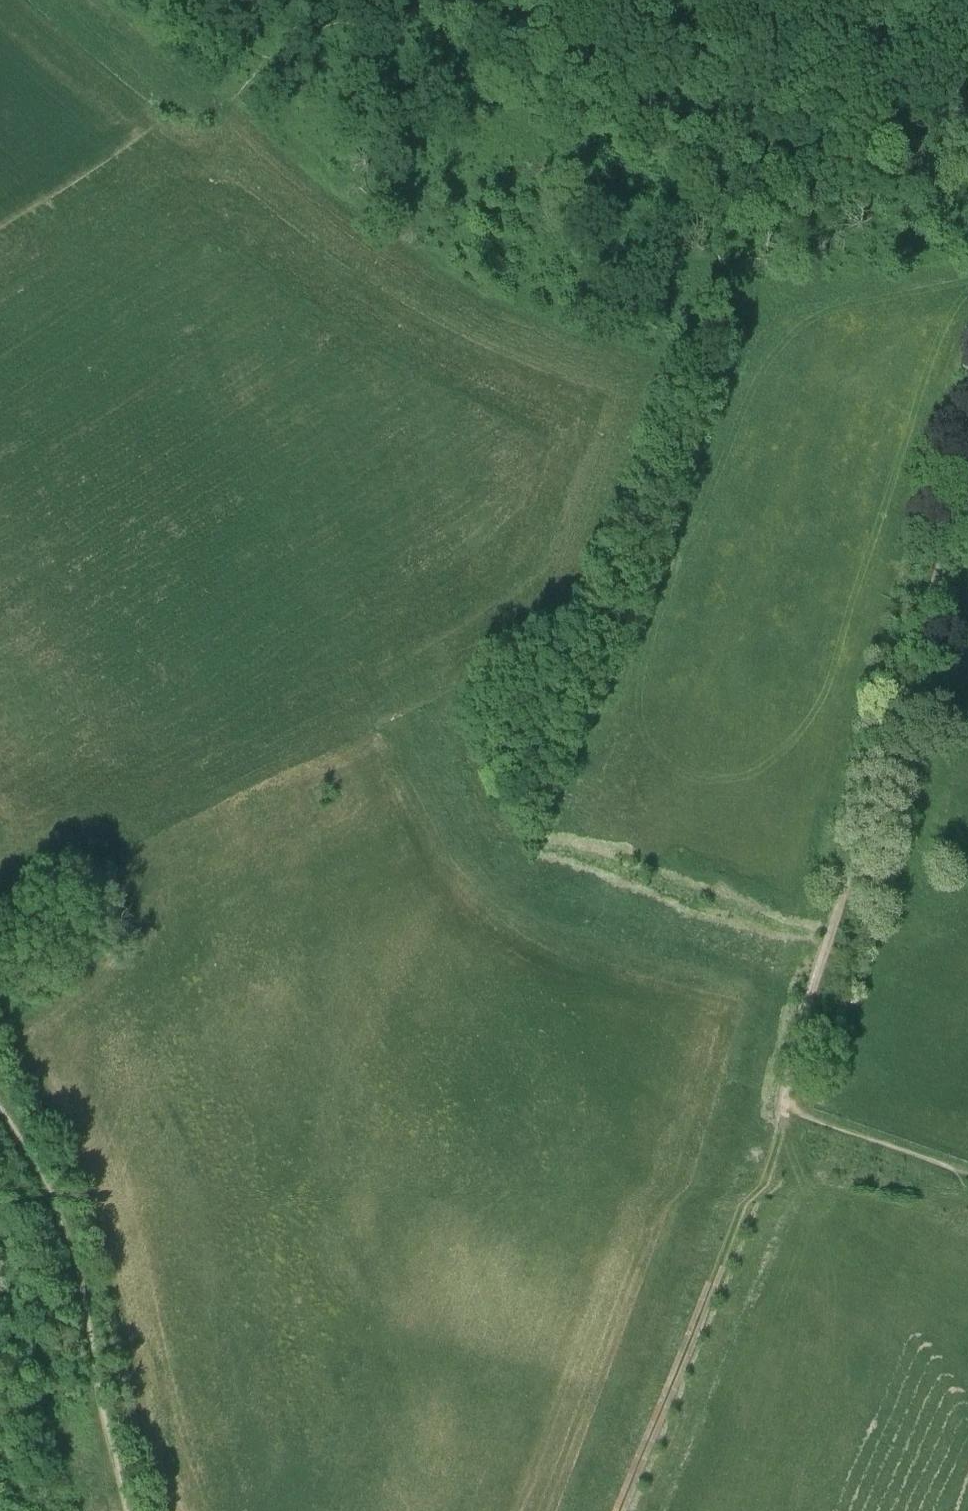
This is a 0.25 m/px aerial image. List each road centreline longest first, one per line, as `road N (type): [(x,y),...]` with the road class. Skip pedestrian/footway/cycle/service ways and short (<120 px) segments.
road 1 (track): [(967,497),(907,666),(890,777),(852,867),(791,1066),(788,1106)]
road 2 (track): [(788,1106),(633,1510)]
road 3 (track): [(0,1110),(74,1259),(134,1510)]
road 4 (track): [(788,1106),(967,1175)]

